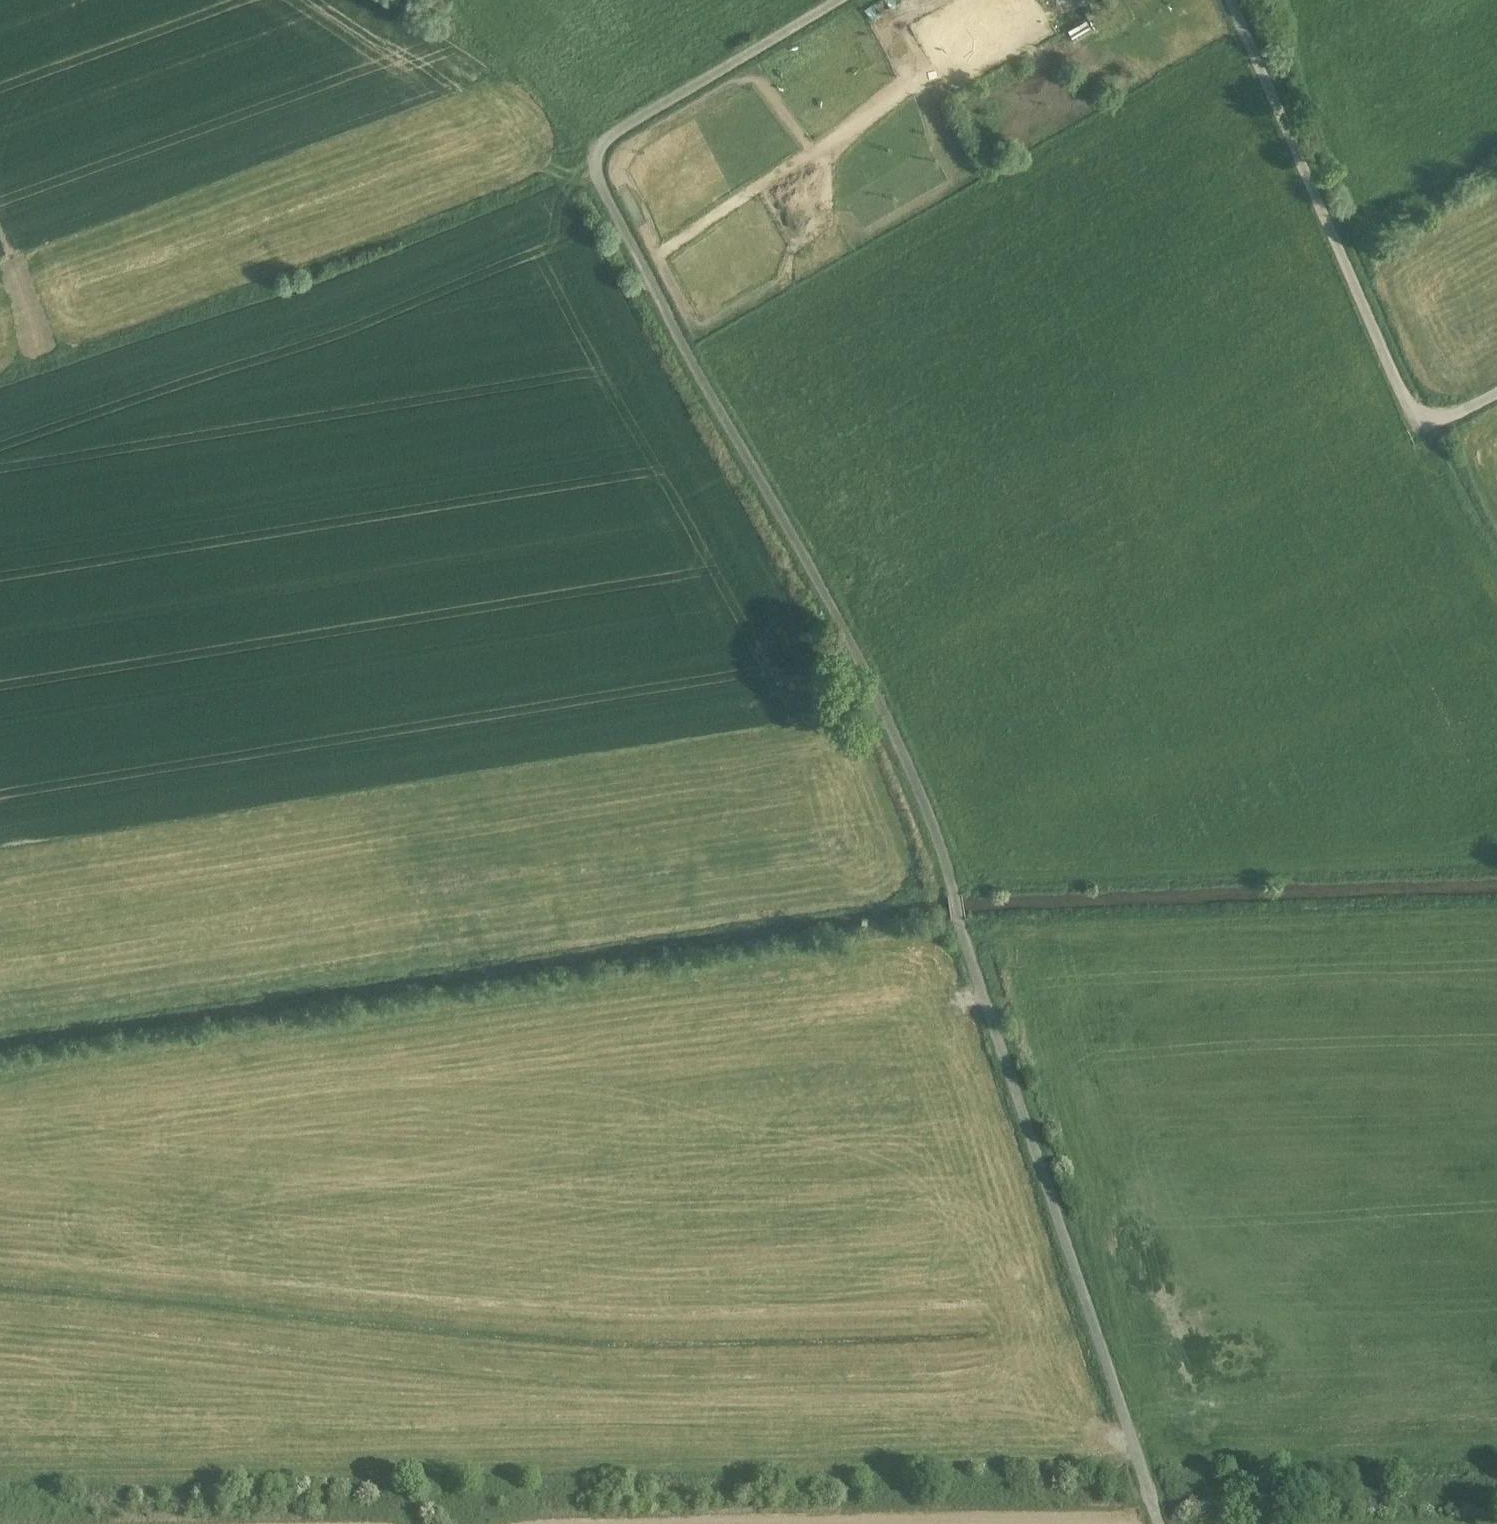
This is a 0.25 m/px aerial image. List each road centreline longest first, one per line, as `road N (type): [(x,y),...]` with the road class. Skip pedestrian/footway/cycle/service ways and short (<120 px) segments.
road 1 (track): [(1164,1523),(966,942),(927,803),(776,497),(684,349),(592,164),(604,138),(841,0)]
road 2 (unclassified): [(1496,393),(1442,423),(1412,419),(1227,0)]

